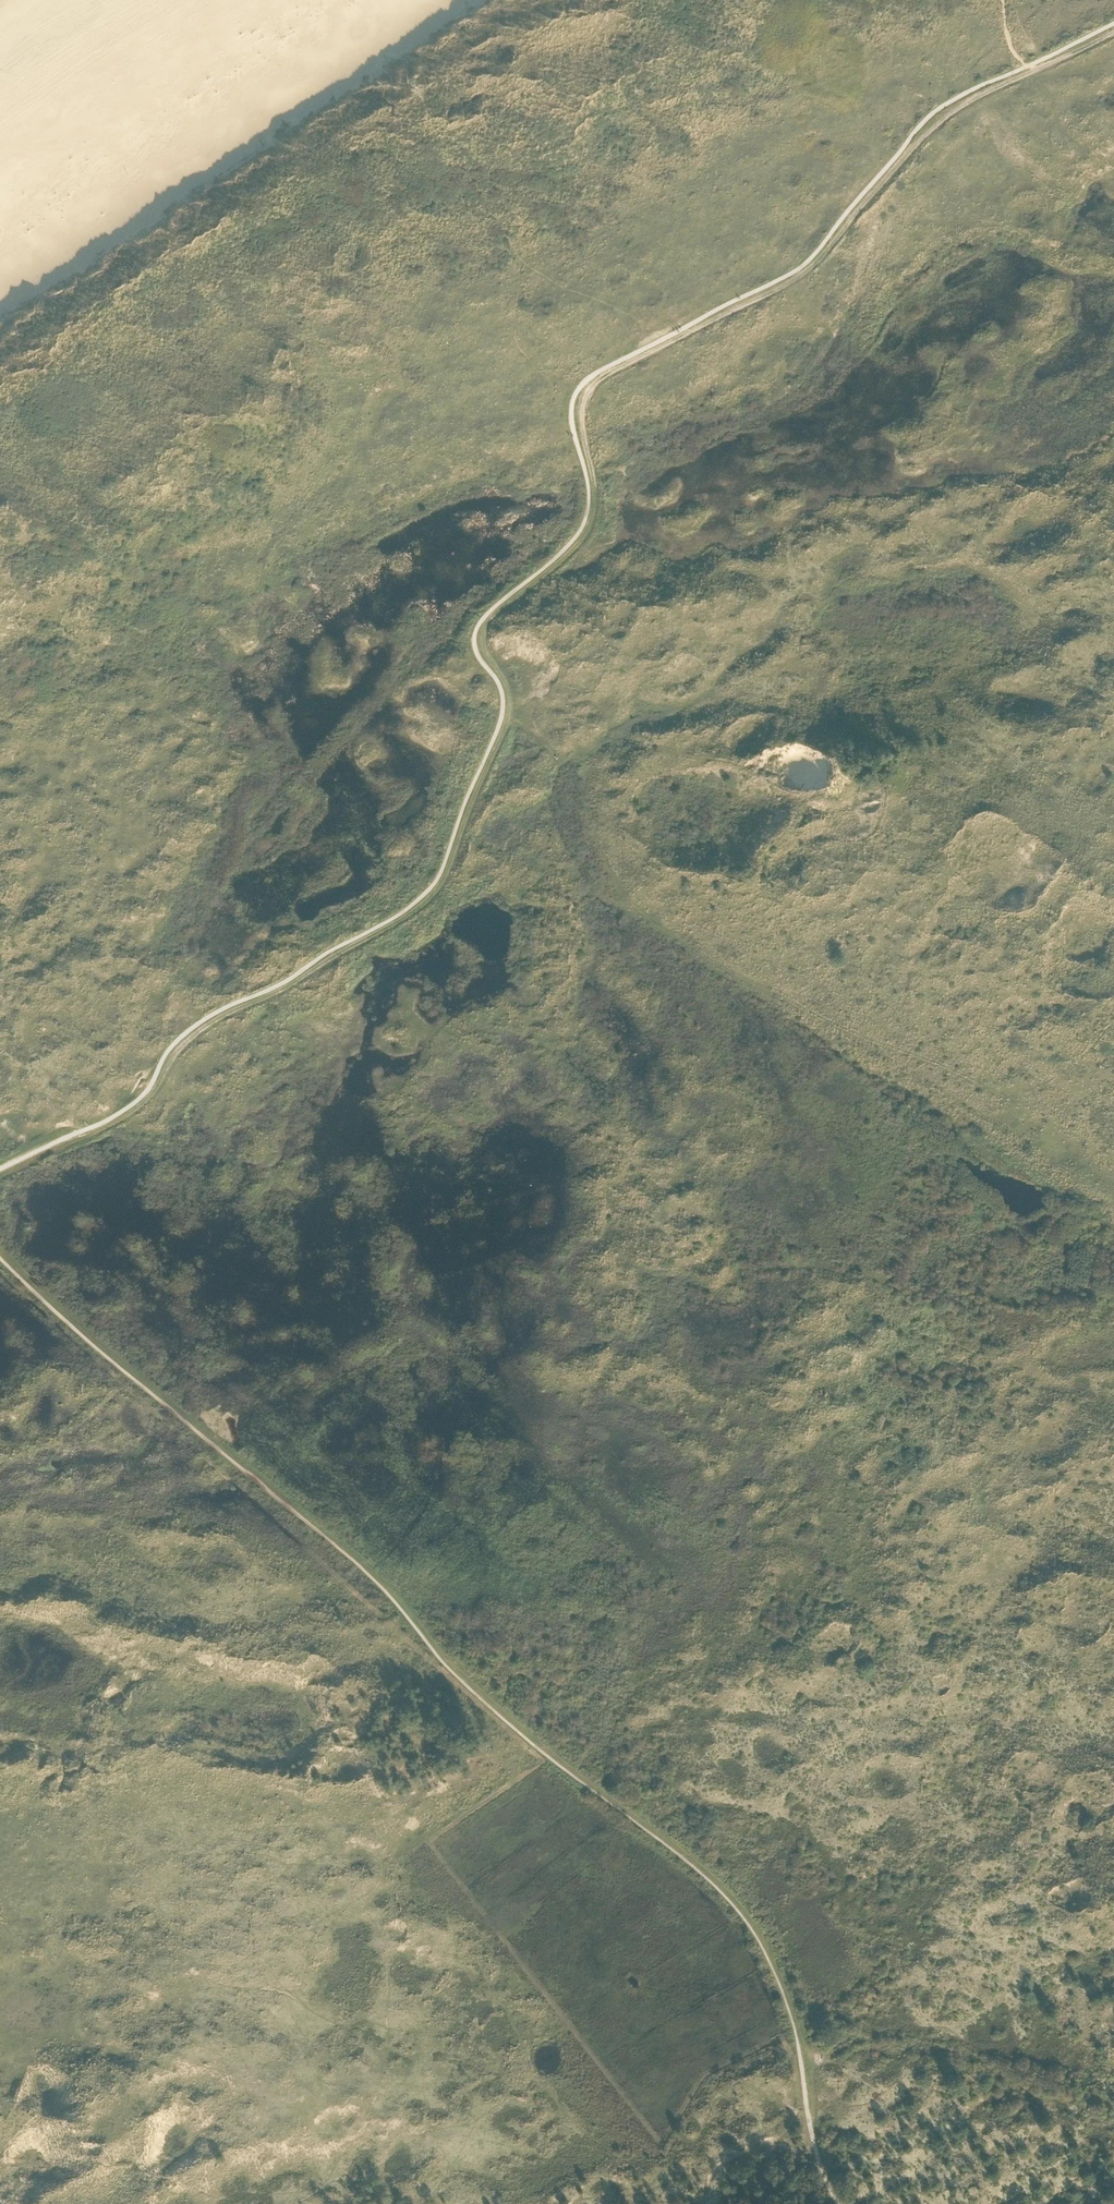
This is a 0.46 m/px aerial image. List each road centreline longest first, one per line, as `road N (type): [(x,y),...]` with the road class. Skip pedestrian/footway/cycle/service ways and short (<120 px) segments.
road 1 (track): [(1113,34),(949,114),(803,275),(595,384),(582,418),(594,515),(574,550),(484,631),(484,650),(506,681),(510,713),(439,889),(292,987),(207,1028),(173,1057),(159,1087),(134,1112),(0,1178)]

